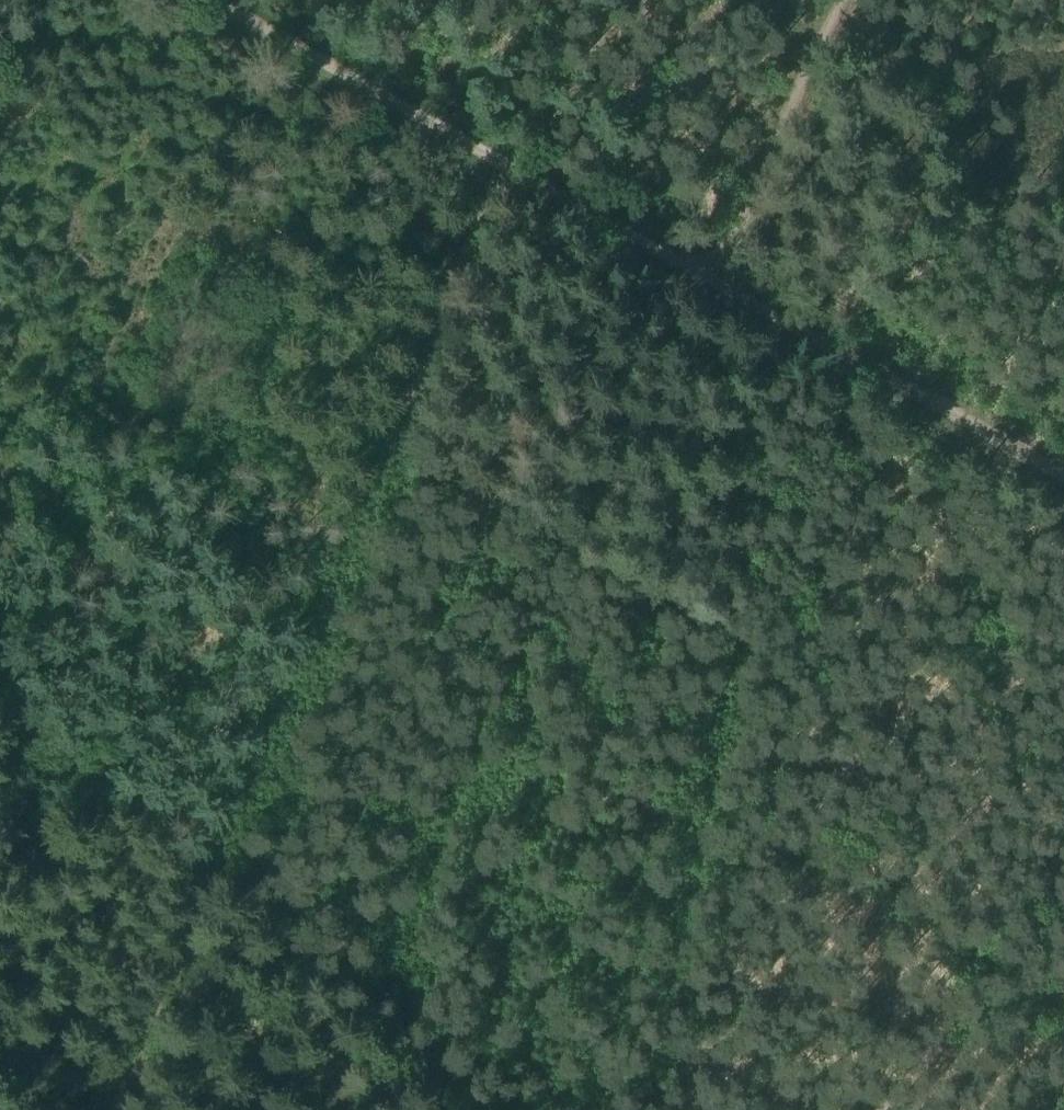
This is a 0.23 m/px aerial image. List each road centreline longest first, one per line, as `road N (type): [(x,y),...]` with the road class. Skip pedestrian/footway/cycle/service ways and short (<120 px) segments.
road 1 (track): [(111,1109),(496,170)]
road 2 (track): [(729,295),(1063,481)]
road 3 (track): [(718,320),(850,0)]

